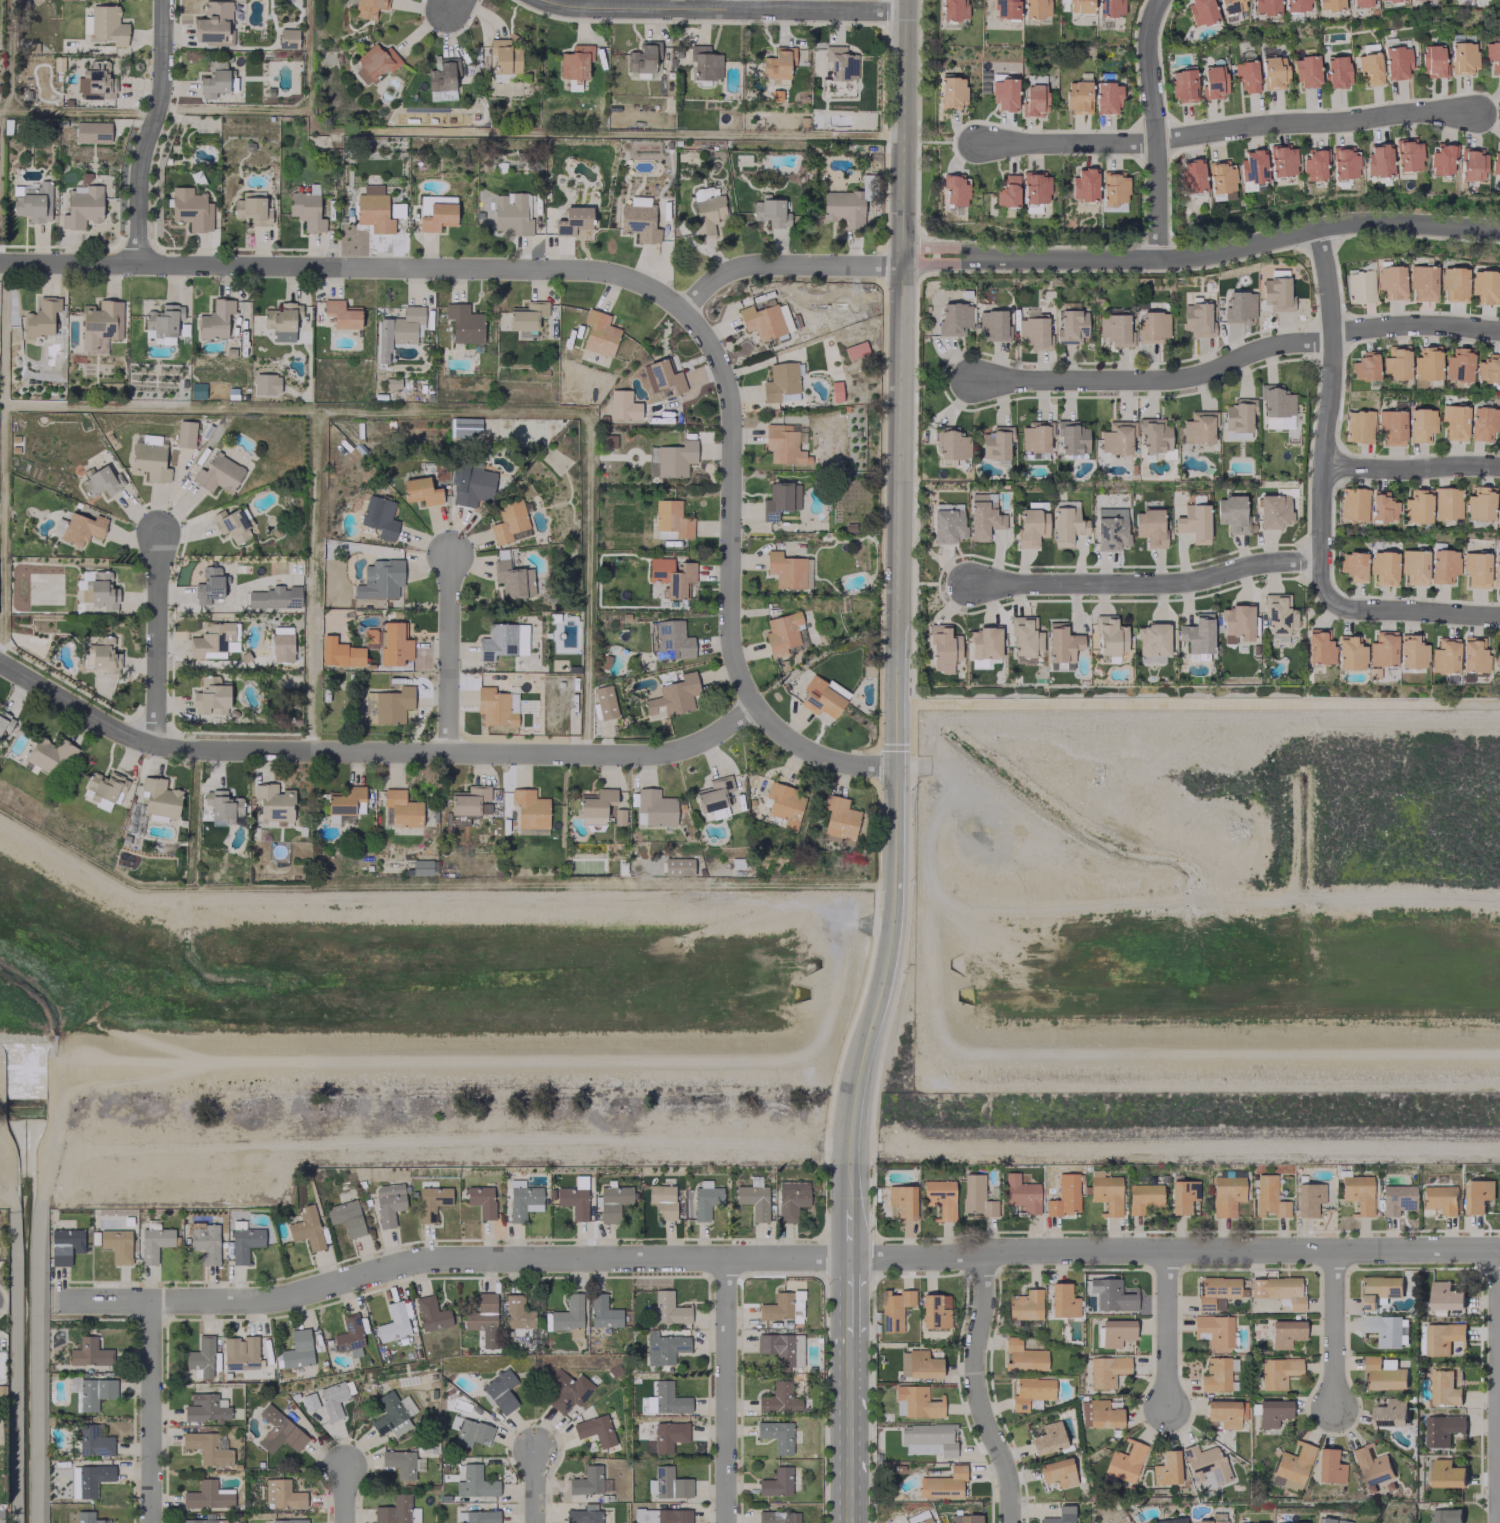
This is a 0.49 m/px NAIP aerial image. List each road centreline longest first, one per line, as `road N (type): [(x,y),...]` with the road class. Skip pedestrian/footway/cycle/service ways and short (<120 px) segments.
road 1 (secondary): [(903,0),(894,894),(876,1008),(851,1090),(845,1203)]
road 2 (residential): [(1499,230),(1361,221),(1159,259),(923,255),(882,266),(745,264),(702,285),(680,309)]
road 3 (residential): [(56,1301),(262,1300),(441,1257),(846,1259)]
road 4 (residential): [(0,661),(133,738),(194,749),(648,755),(691,744),(753,704)]
road 5 (residential): [(680,309),(663,293),(599,271),(0,262)]
road 6 (secondary): [(846,1259),(1499,1251)]
road 7 (residential): [(893,766),(819,755),(772,726),(740,684),(727,627),(728,399),(713,352),(680,309)]
road 8 (residential): [(975,379),(1162,381),(1286,342),(1359,330),(1425,325),(1499,333)]
road 9 (residential): [(979,144),(1158,141),(1286,122),(1476,113)]
road 10 (residential): [(1321,227),(1335,334),(1322,560),(1335,600)]
road 11 (residential): [(540,0),(604,10),(903,11)]
road 12 (residential): [(1322,560),(1250,566),(1191,584),(966,584)]
road 13 (residential): [(985,1252),(976,1387),(1006,1480),(1010,1522)]
road 14 (residential): [(165,0),(164,95),(141,171),(140,263)]
road 15 (residential): [(723,1256),(724,1522)]
road 16 (residential): [(1162,0),(1150,37),(1159,259)]
road 17 (residential): [(151,1301),(153,1522)]
road 18 (residential): [(153,744),(159,531)]
road 19 (residential): [(446,751),(450,554)]
road 20 (residential): [(1499,1346),(1498,1522)]
road 21 (residential): [(1329,469),(1499,467)]
road 22 (residential): [(1499,617),(1382,613),(1335,600)]
road 23 (residential): [(1335,1251),(1335,1412)]
road 24 (residential): [(1167,1251),(1166,1409)]
road 25 (secondary): [(847,1396),(846,1522)]

